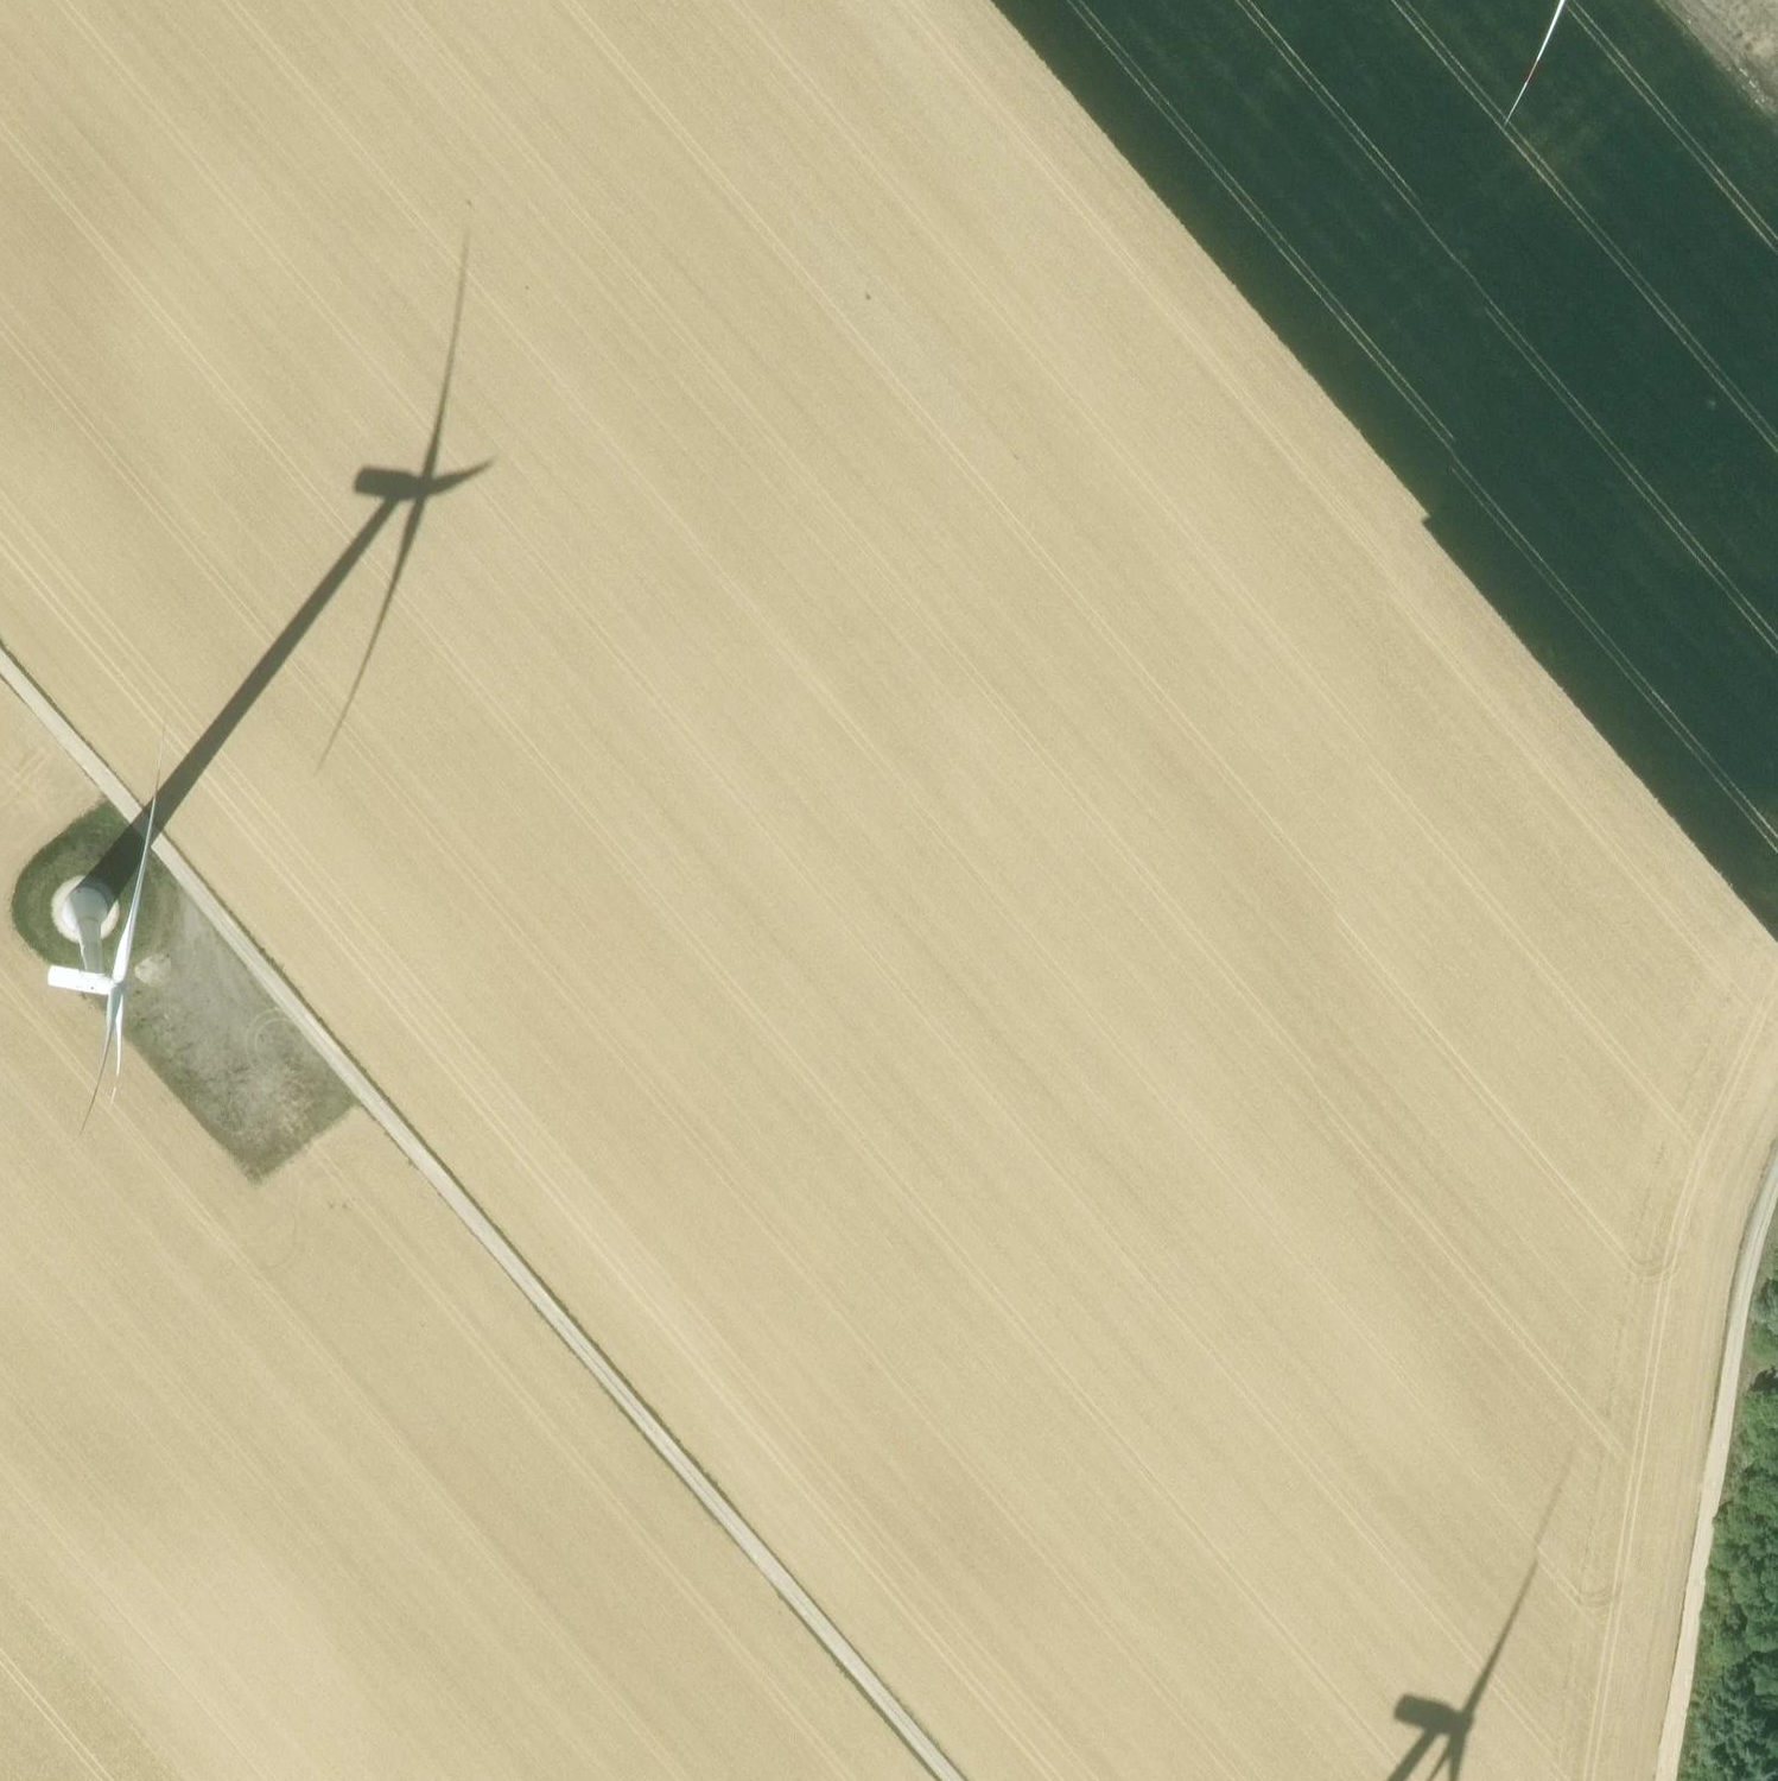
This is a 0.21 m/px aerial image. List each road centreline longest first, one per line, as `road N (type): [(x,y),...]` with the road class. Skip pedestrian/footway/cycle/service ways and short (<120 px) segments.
road 1 (track): [(1777,1177),(1749,1261),(1670,1780)]

